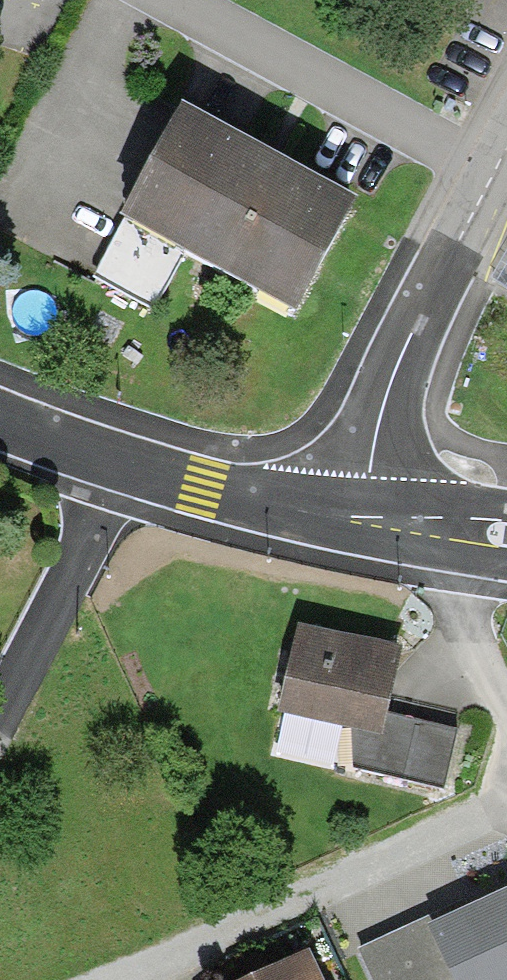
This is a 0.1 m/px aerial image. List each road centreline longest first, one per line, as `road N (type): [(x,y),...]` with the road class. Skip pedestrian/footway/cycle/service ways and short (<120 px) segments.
road 1 (residential): [(368,519),(380,416),(399,362),(506,143)]
road 2 (residential): [(114,461),(0,710)]
road 3 (tertiary): [(114,461),(206,488),(368,519)]
road 4 (tertiary): [(368,519),(506,537)]
road 5 (tertiary): [(0,418),(114,461)]

